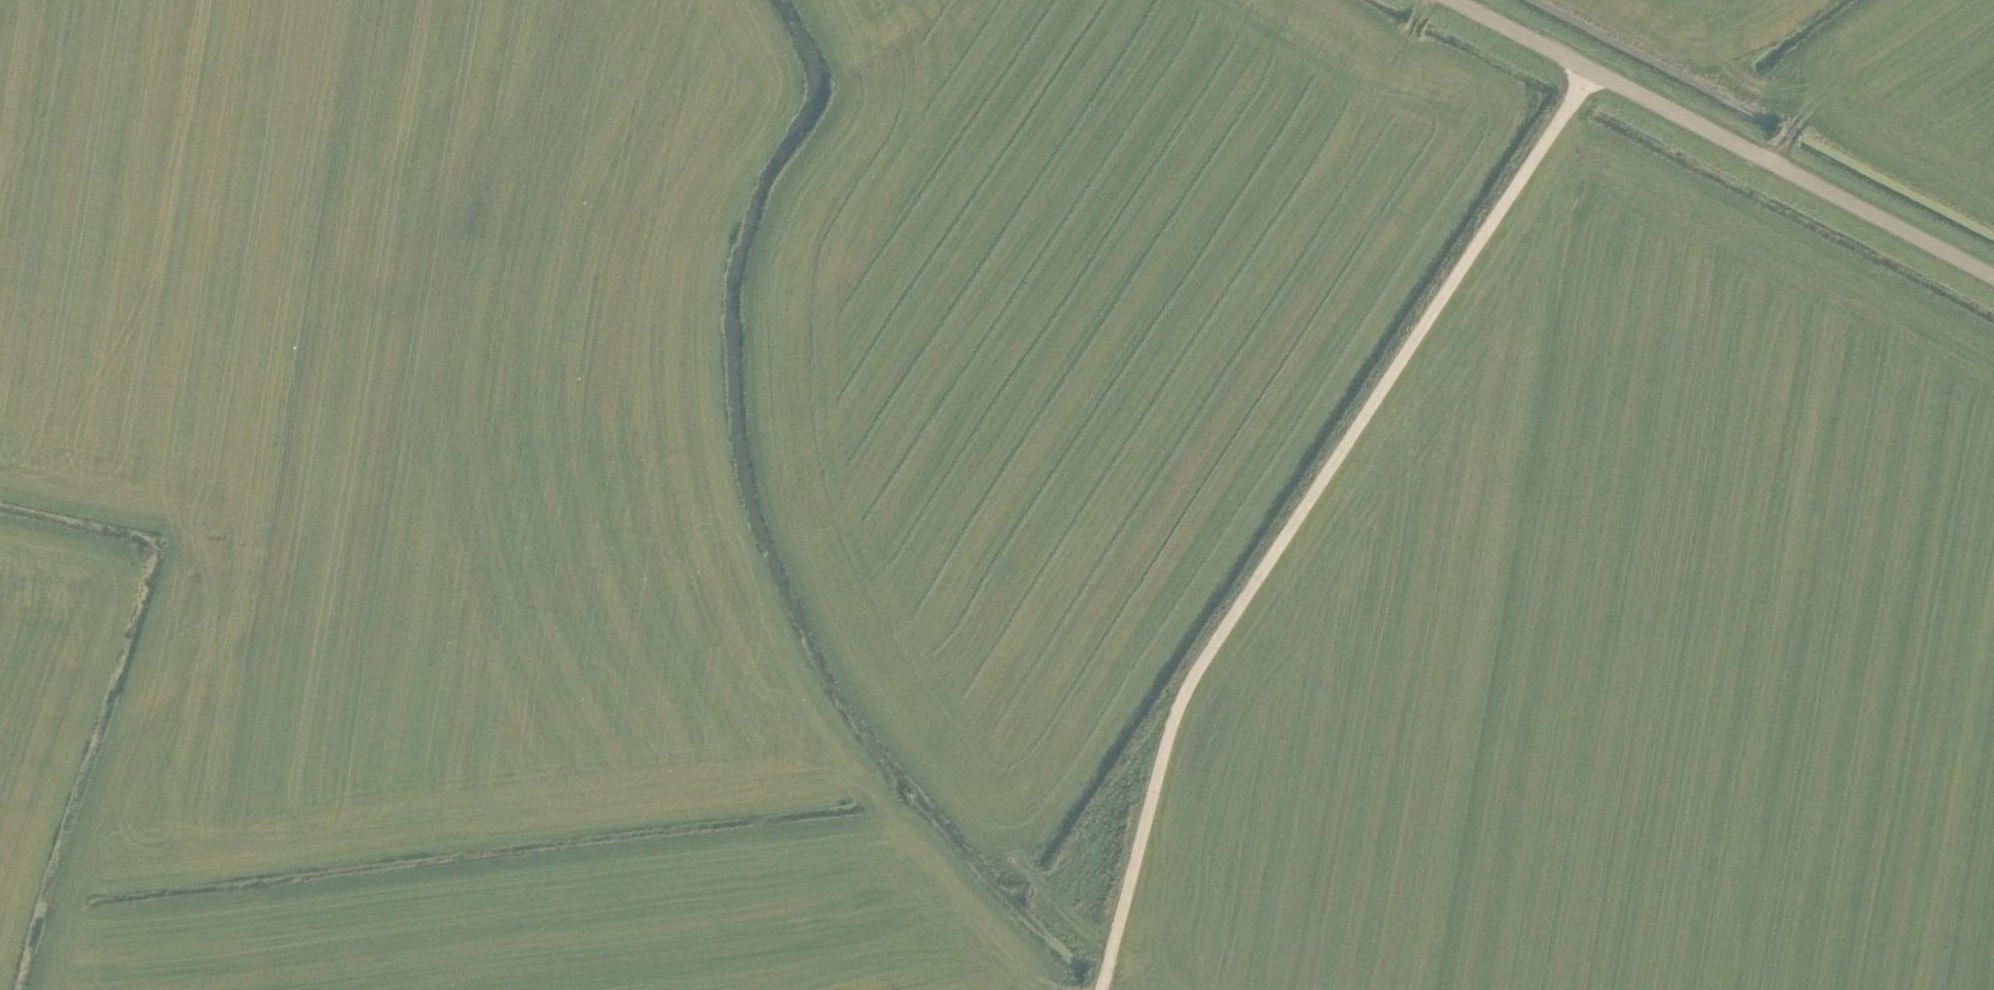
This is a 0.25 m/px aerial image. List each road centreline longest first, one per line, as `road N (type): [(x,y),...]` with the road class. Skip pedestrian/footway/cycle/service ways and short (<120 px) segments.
road 1 (unclassified): [(1098,989),(1190,681),(1592,77)]
road 2 (tertiary): [(1993,282),(1592,77)]
road 3 (tertiary): [(1592,77),(1452,0)]

